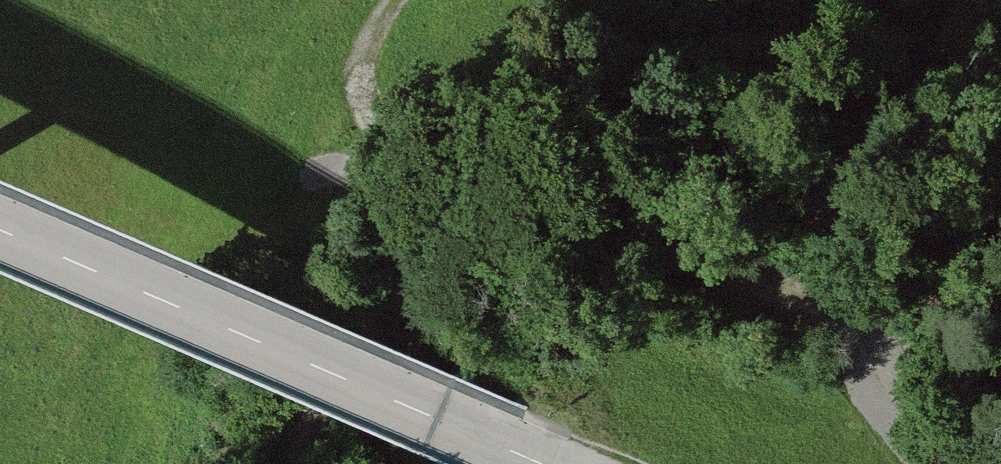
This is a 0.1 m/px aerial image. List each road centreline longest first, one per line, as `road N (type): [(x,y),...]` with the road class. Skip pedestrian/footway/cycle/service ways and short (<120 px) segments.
road 1 (track): [(416,0),(396,26),(375,136),(402,155),(641,136),(758,148),(831,215),(873,359)]
road 2 (track): [(294,463),(298,440),(400,293),(506,232),(621,225),(873,359)]
road 3 (tertiary): [(543,463),(0,229)]

